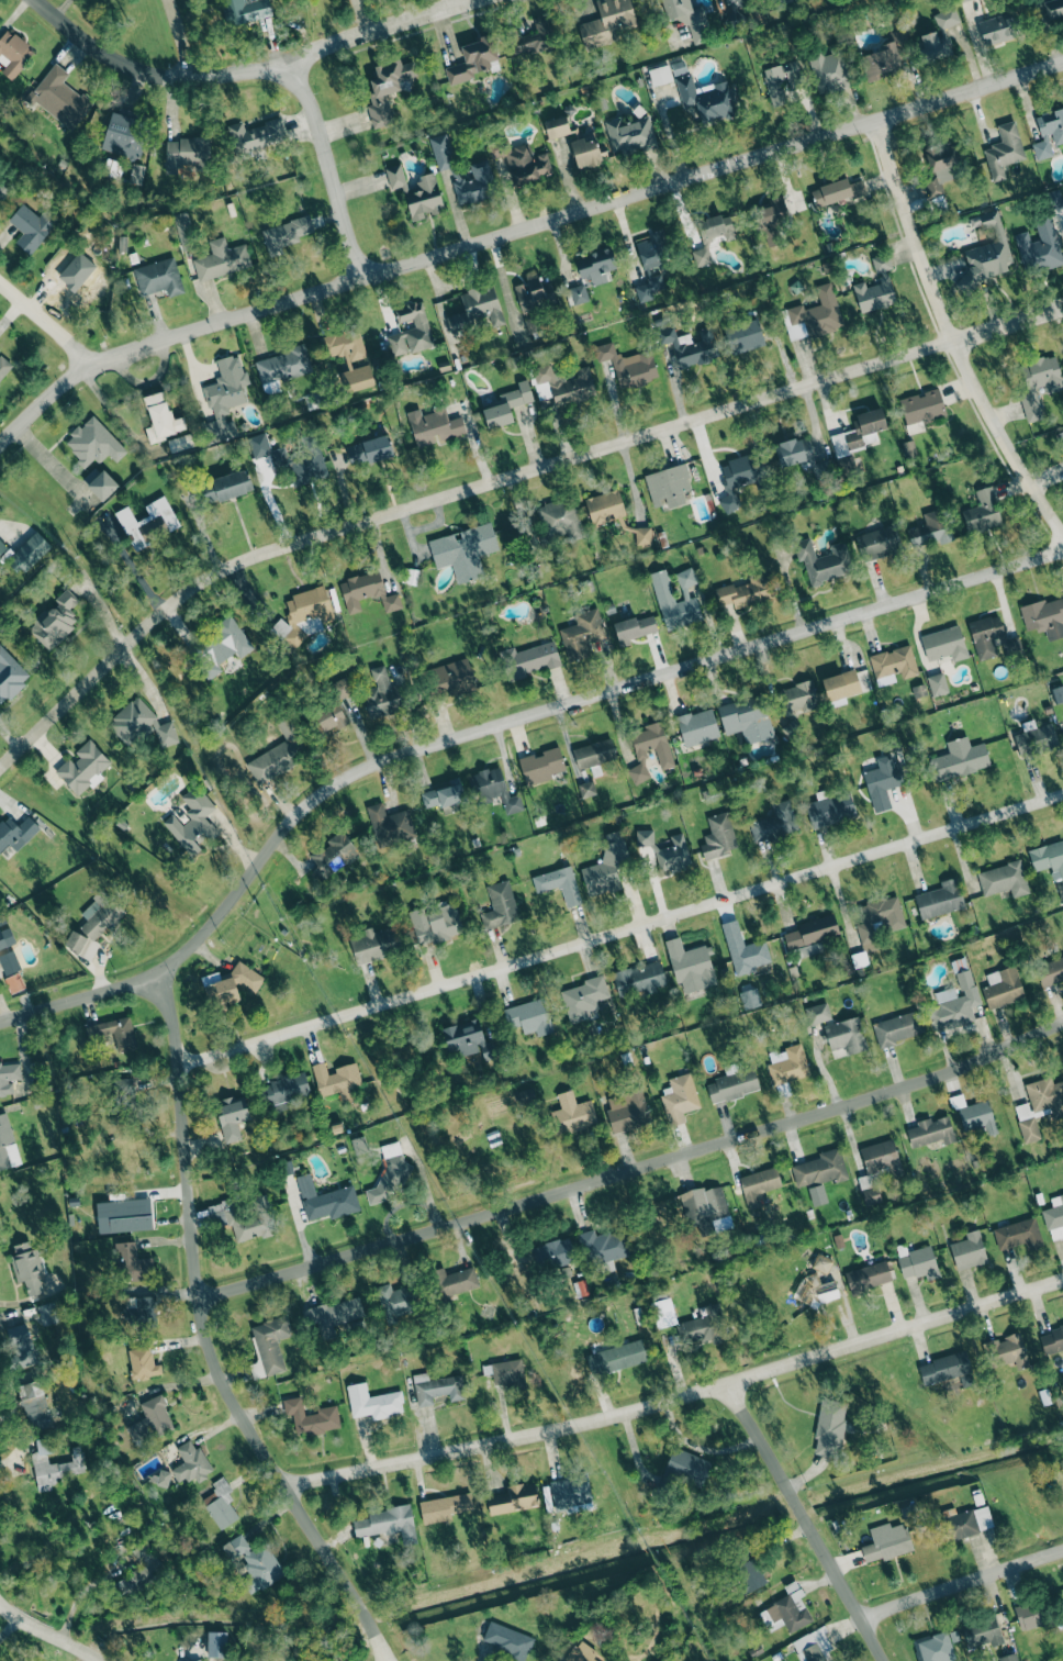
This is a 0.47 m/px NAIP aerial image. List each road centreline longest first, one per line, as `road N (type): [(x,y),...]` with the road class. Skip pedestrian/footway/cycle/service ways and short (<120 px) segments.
road 1 (residential): [(0,1022),(156,976),(209,929),(287,822),(337,781),(1062,552)]
road 2 (residential): [(0,768),(160,612),(223,569),(1062,307)]
road 3 (residential): [(0,454),(87,374),(1062,63)]
road 4 (residential): [(174,1068),(1062,793)]
road 5 (residential): [(195,1298),(960,1068),(1062,1021)]
road 6 (residential): [(288,1491),(725,1385),(1062,1280)]
road 7 (residential): [(389,1660),(234,1411),(201,1338),(170,1019),(156,976)]
road 8 (residential): [(1062,538),(950,342),(872,122)]
road 9 (residential): [(880,1660),(725,1385)]
road 10 (residential): [(290,59),(194,80),(139,76),(37,0)]
road 11 (residential): [(370,282),(290,59)]
road 12 (residential): [(857,1620),(1062,1551)]
road 13 (residential): [(290,59),(470,0)]

